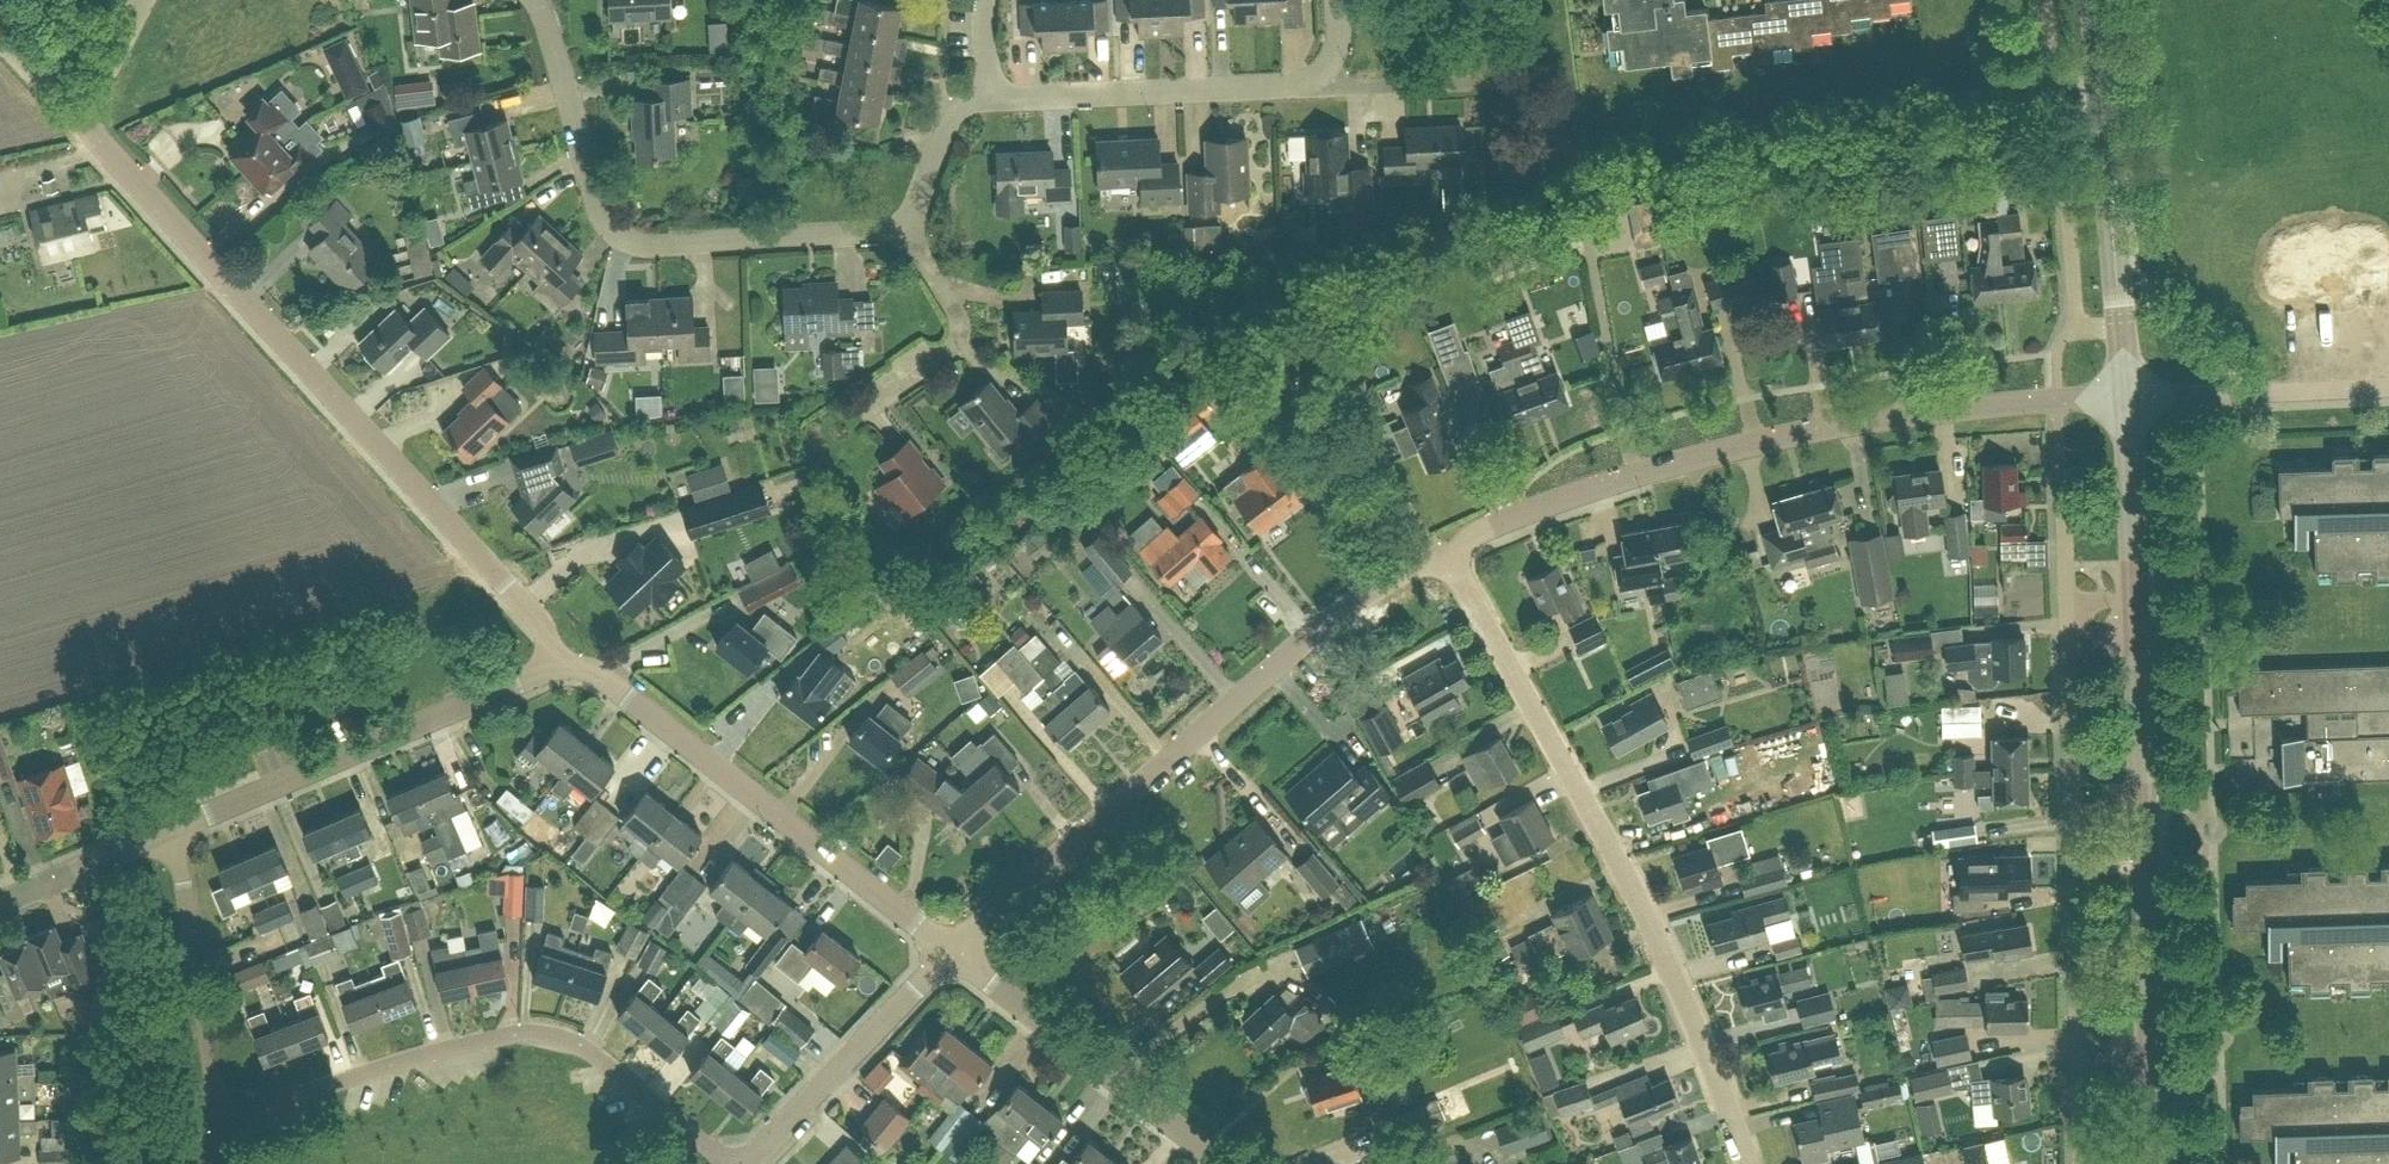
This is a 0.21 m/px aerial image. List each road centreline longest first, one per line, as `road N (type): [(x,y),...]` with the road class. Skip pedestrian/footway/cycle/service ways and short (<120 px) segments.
road 1 (residential): [(562,665),(537,619),(82,122)]
road 2 (residential): [(1450,561),(1602,821),(1693,1006),(1752,1163)]
road 3 (secondary): [(2150,1058),(2127,401)]
road 4 (residential): [(2150,1058),(2077,1049),(2060,474)]
road 5 (residential): [(950,951),(1353,599),(1405,568),(1450,561)]
road 6 (residential): [(223,1119),(514,1033),(560,1039),(593,1054),(727,1163)]
road 7 (residential): [(898,235),(624,240),(607,224),(533,0)]
road 8 (residential): [(1636,474),(1834,424),(2127,401)]
road 9 (residential): [(950,951),(603,676),(562,665)]
road 10 (residential): [(170,827),(562,665)]
road 11 (residential): [(1226,1163),(950,951)]
road 12 (residential): [(989,96),(1318,87)]
road 13 (secondary): [(2122,322),(2094,0)]
road 14 (residential): [(2050,60),(2077,310),(2072,326),(2122,322)]
road 15 (residential): [(1636,474),(1575,174)]
road 16 (residential): [(223,1119),(170,827)]
road 17 (residential): [(744,1163),(950,951)]
road 18 (residential): [(2127,401),(2388,386)]
road 19 (residential): [(868,412),(950,351),(958,336),(957,318),(911,240),(898,235)]
road 20 (residential): [(1450,561),(1478,530),(1520,509),(1636,474)]
road 21 (residential): [(0,903),(170,827)]
road 22 (residential): [(898,235),(952,113),(989,96)]
road 23 (residential): [(1467,81),(1318,87)]
road 24 (residential): [(144,0),(82,122)]

